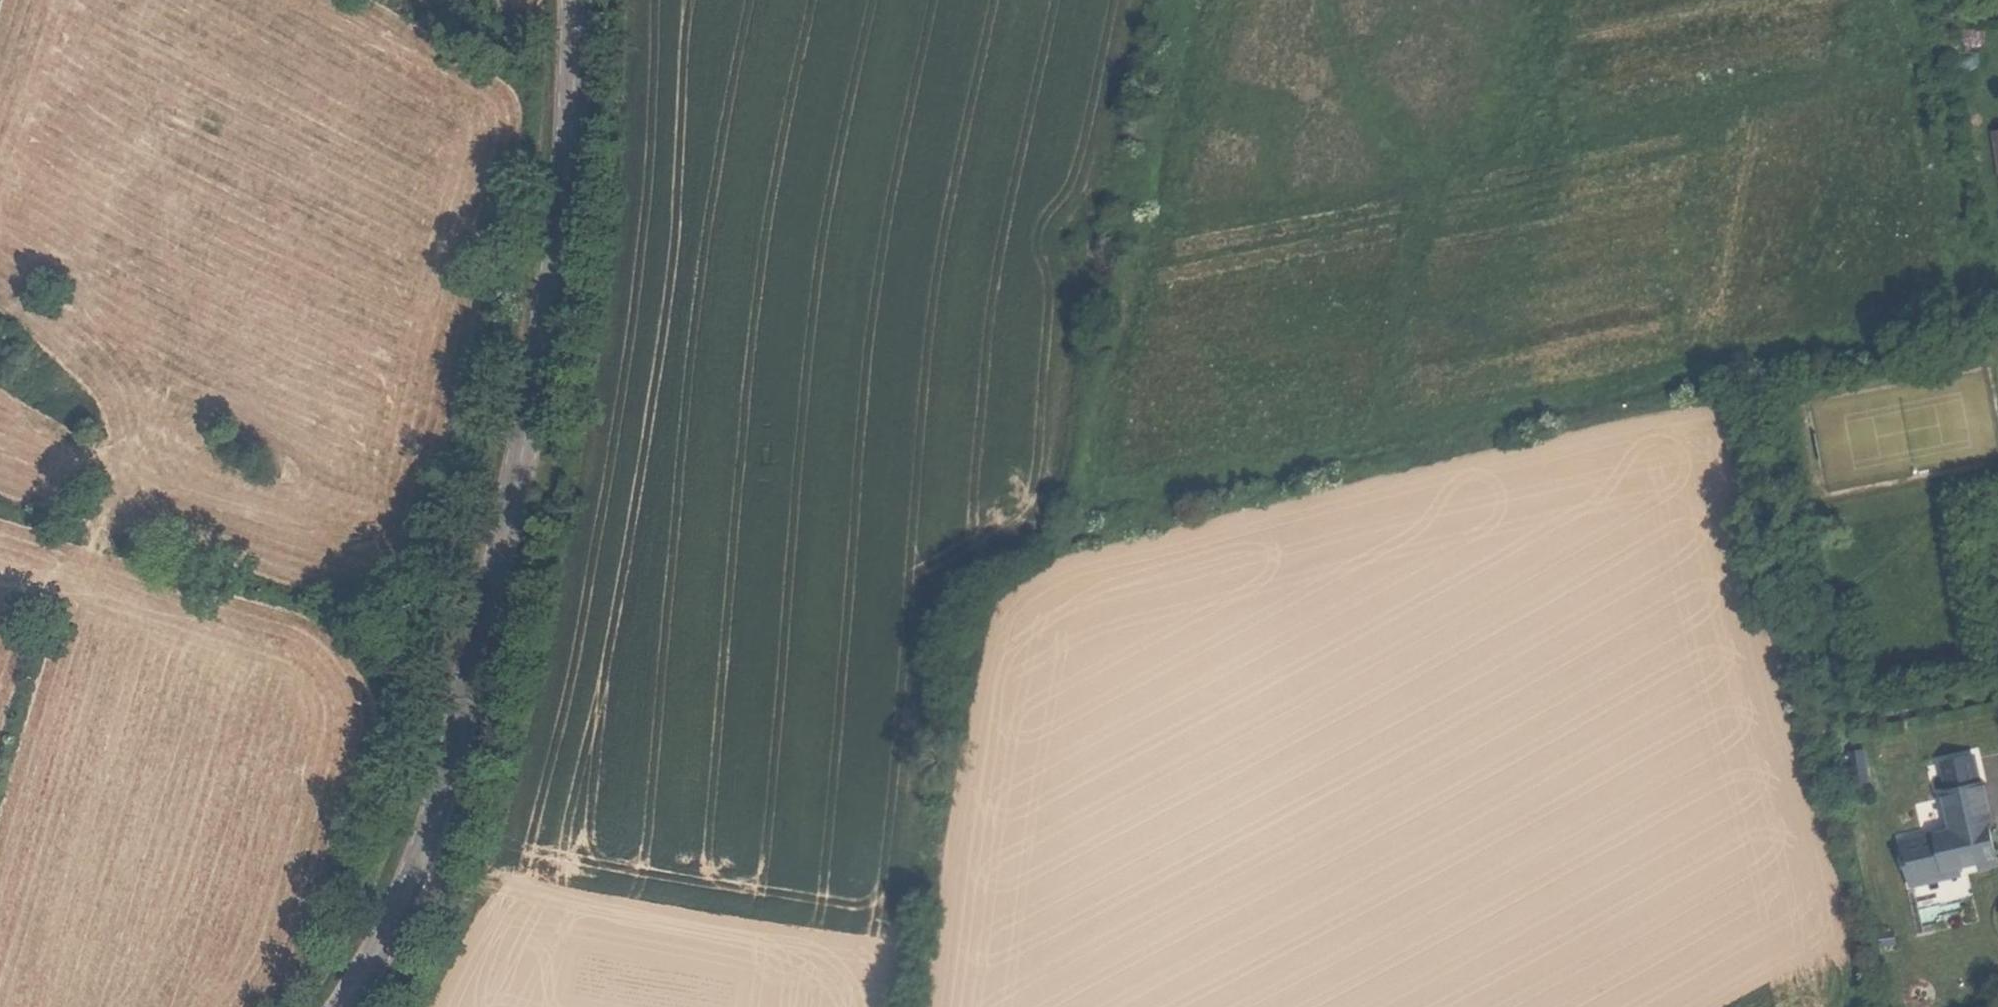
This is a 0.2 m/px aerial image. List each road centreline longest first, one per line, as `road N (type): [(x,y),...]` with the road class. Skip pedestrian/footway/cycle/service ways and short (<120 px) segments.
road 1 (residential): [(343,1006),(411,879),(525,444),(573,177),(573,0)]

